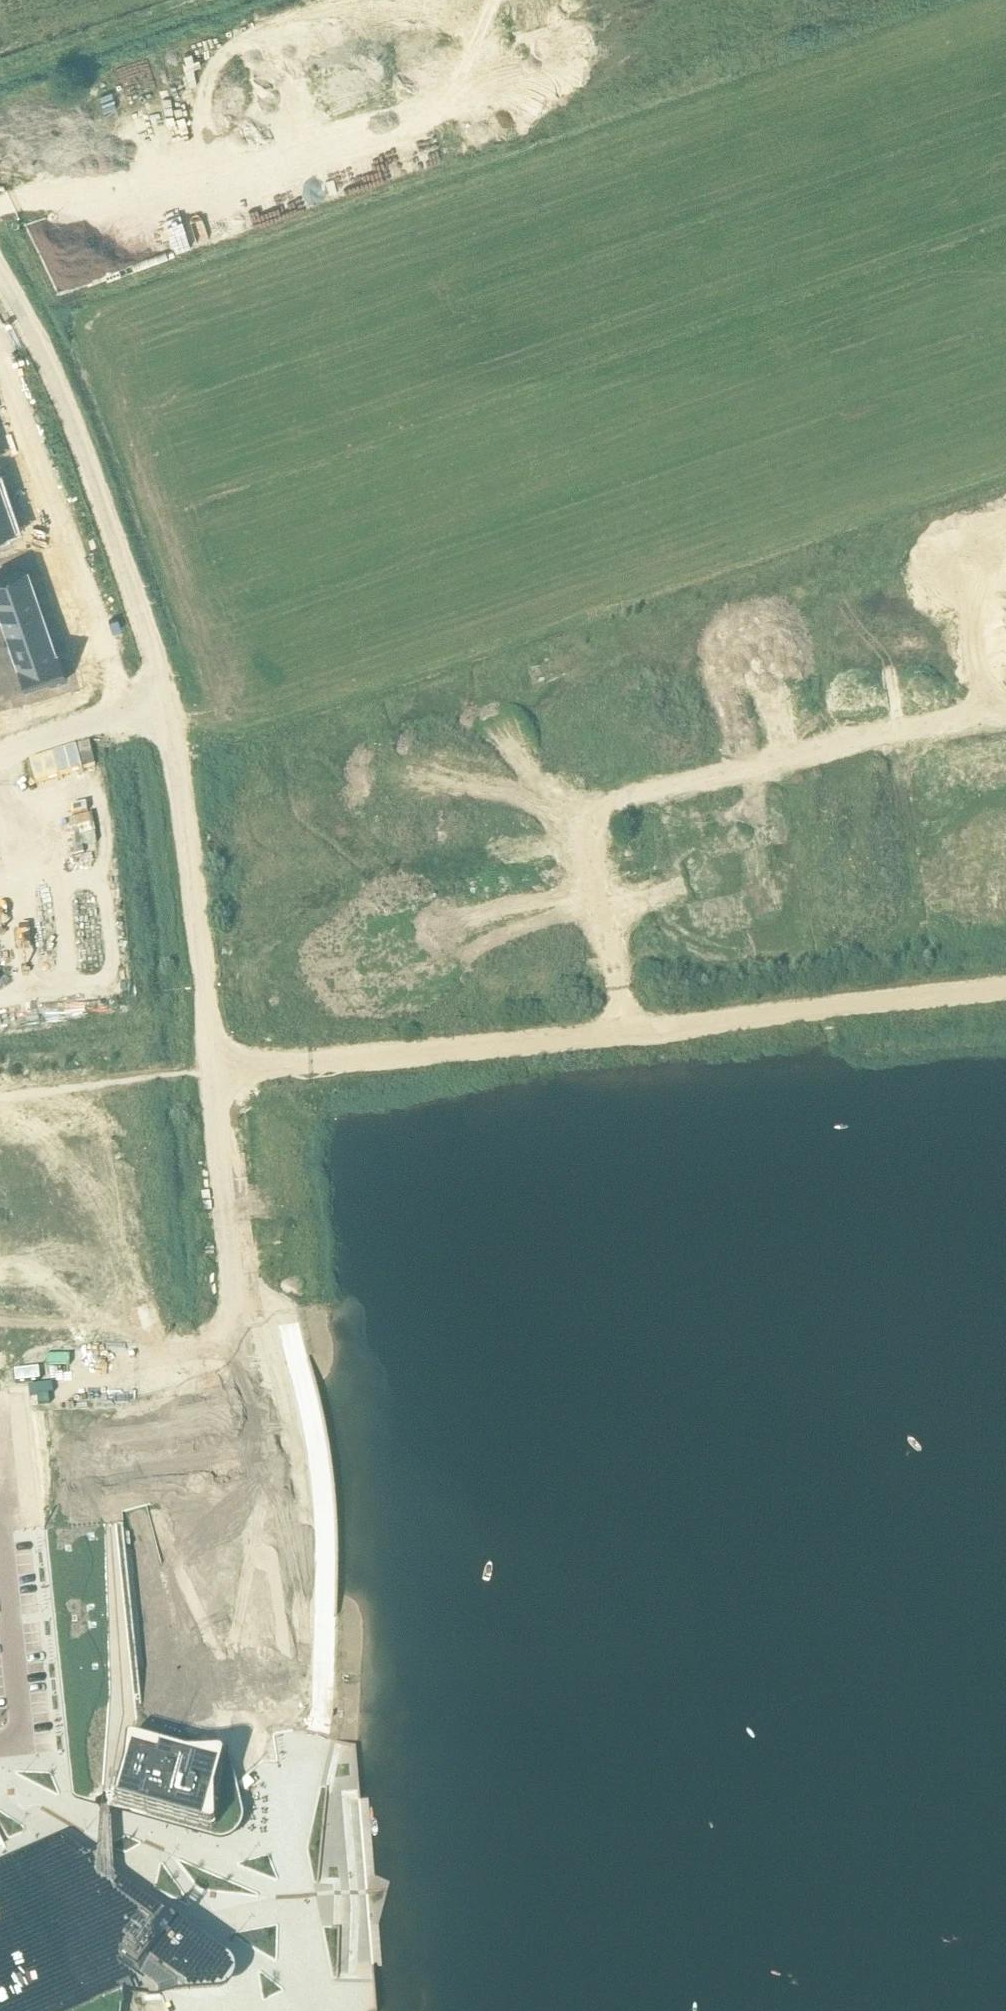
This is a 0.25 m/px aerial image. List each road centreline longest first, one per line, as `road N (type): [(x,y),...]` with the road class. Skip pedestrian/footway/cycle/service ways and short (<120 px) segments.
road 1 (track): [(217,1073),(1005,987)]
road 2 (residential): [(1005,135),(810,163),(401,371)]
road 3 (unclassified): [(240,1345),(186,816),(161,702)]
road 4 (residential): [(1005,715),(597,807),(625,1029)]
road 5 (residential): [(354,246),(761,65),(923,42)]
road 6 (residential): [(0,356),(127,712)]
road 7 (residential): [(401,371),(105,522)]
road 8 (unclassified): [(105,522),(64,400),(0,280)]
road 9 (residential): [(354,246),(262,0)]
road 10 (residential): [(0,1371),(240,1345)]
road 11 (residential): [(0,1746),(15,1737),(22,1716),(0,1516)]
road 12 (residential): [(149,337),(354,246)]
road 13 (track): [(217,1073),(0,1094)]
road 14 (unclassified): [(161,702),(143,620),(105,522)]
road 15 (residential): [(401,371),(354,246)]
road 16 (residential): [(127,712),(0,752)]

